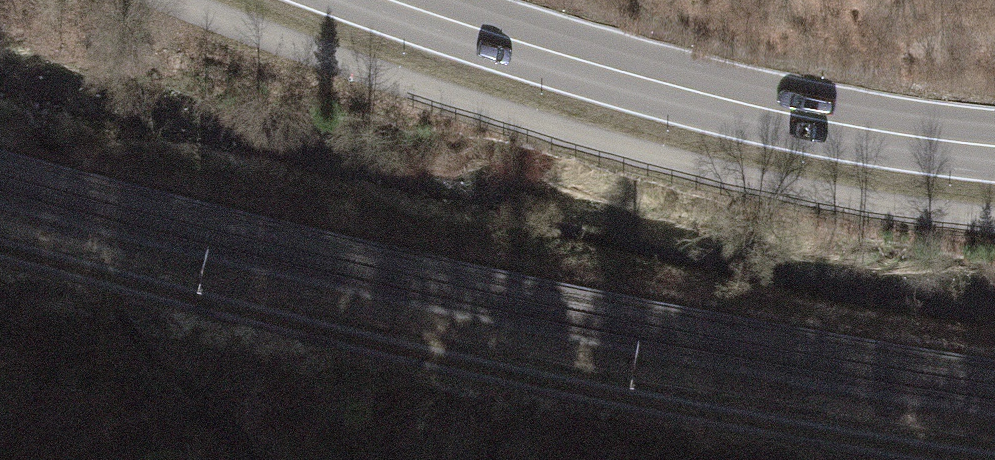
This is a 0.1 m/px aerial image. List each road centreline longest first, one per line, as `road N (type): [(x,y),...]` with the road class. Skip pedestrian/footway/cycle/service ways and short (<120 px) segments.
road 1 (track): [(957,459),(563,394),(0,255)]
road 2 (secondary): [(385,0),(632,81),(844,129),(994,148)]

